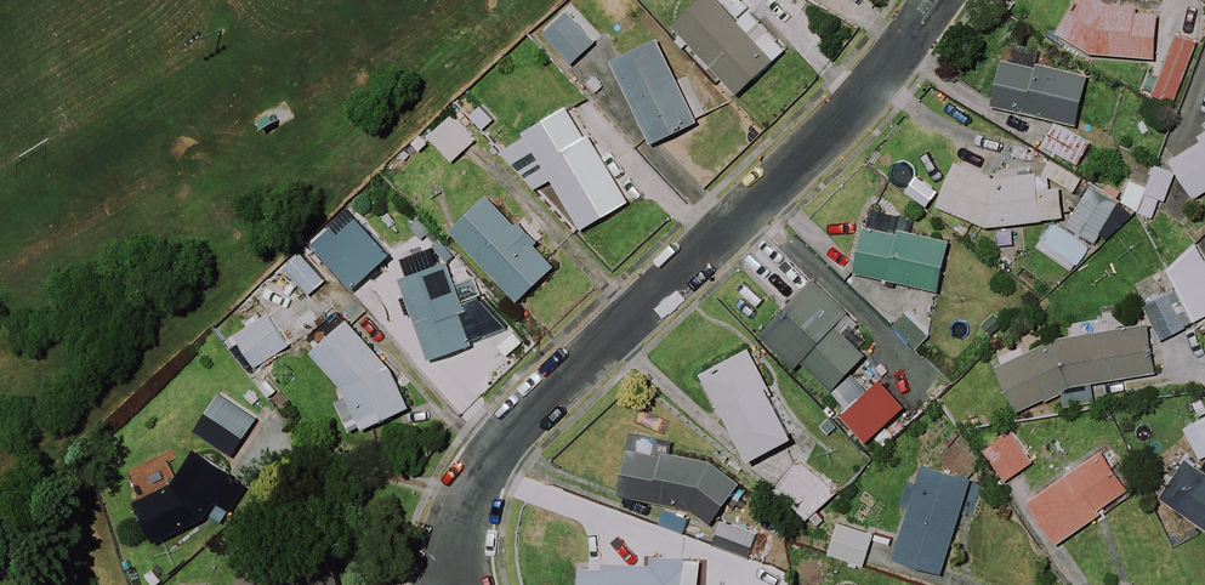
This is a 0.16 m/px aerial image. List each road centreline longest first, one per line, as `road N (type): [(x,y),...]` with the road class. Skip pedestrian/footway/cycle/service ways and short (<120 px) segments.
road 1 (residential): [(937,0),(858,100),(521,428),(463,528),(457,584)]

